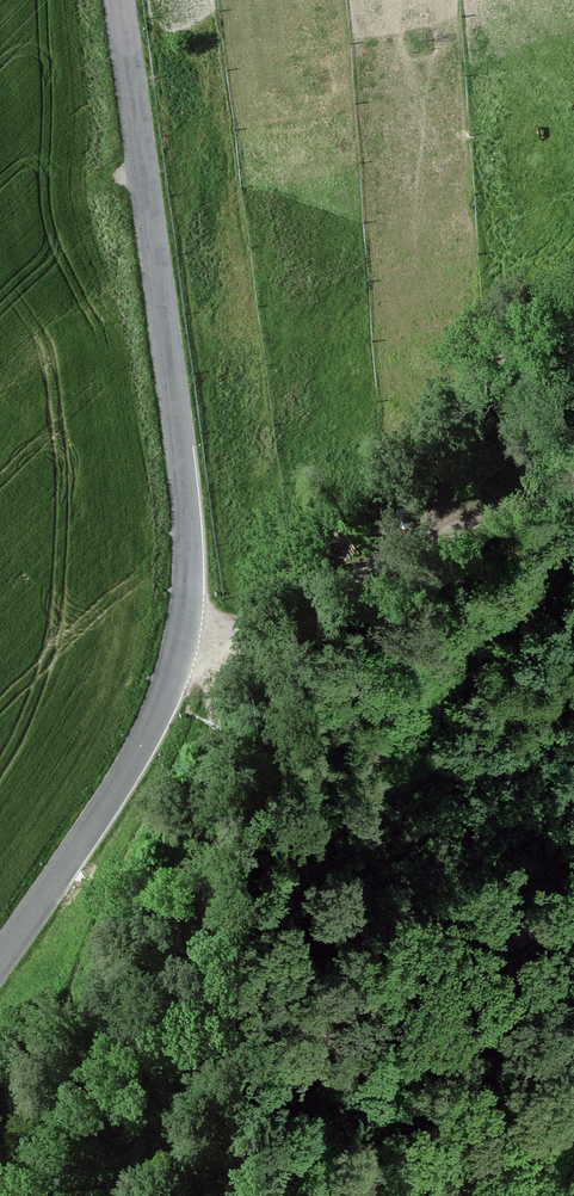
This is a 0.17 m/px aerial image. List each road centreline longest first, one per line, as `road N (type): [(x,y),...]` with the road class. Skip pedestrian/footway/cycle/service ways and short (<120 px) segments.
road 1 (tertiary): [(119,0),(185,496),(186,615),(164,693),(124,774),(0,958)]
road 2 (track): [(212,703),(213,933),(246,984),(301,1024),(340,1042),(573,904)]
road 3 (track): [(0,1174),(133,851),(212,703),(180,644)]
road 4 (track): [(573,482),(260,620),(180,644)]
road 5 (track): [(340,1042),(398,1105),(464,1195)]

